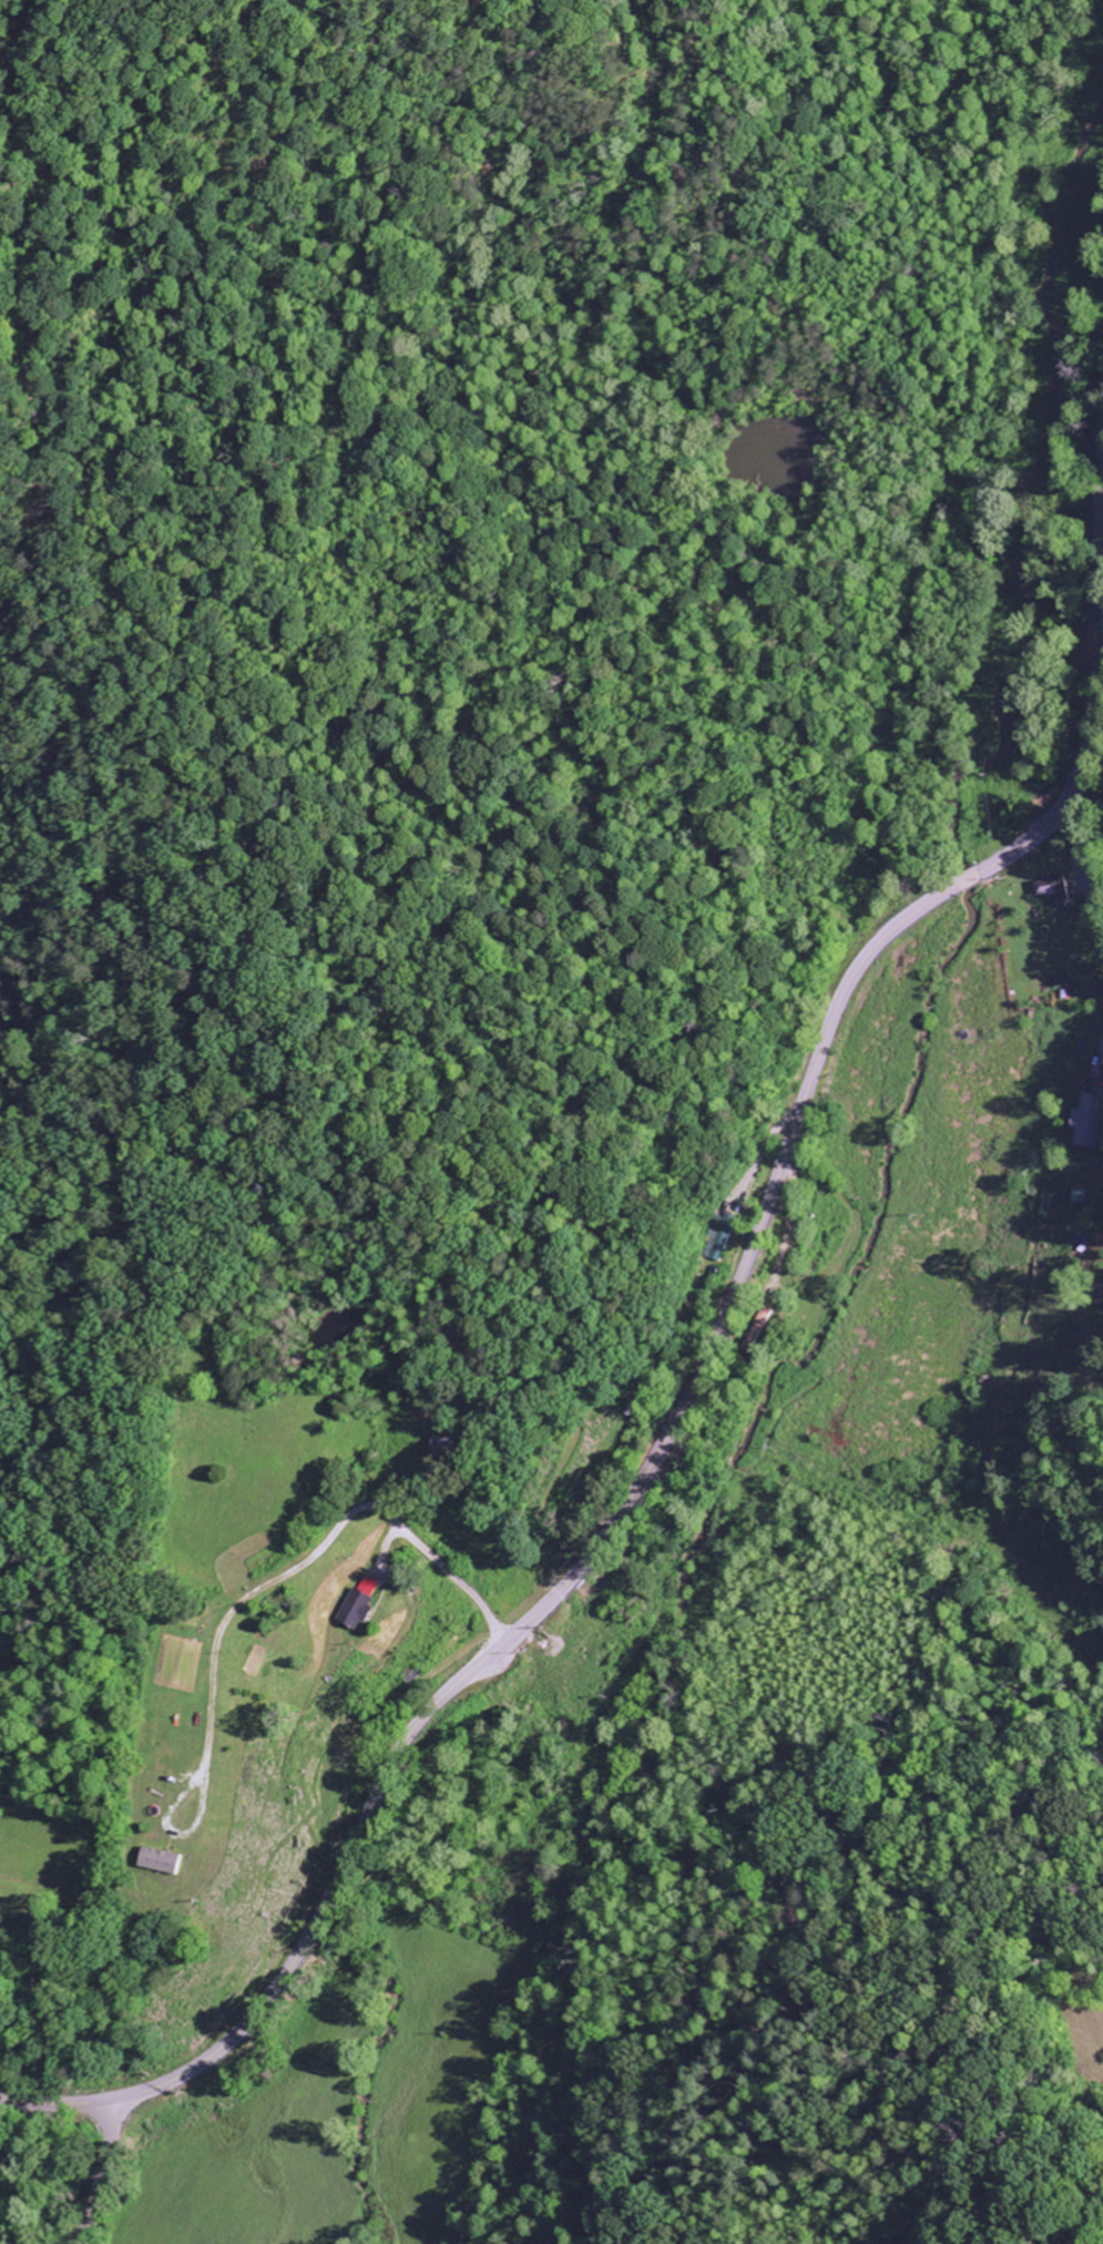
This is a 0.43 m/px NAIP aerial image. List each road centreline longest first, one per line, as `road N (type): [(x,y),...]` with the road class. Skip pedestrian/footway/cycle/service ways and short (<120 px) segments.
road 1 (secondary): [(0,2080),(120,2102),(180,2078),(221,2049),(323,1914),(420,1724),(541,1615),(604,1538),(714,1357),(855,971),(898,924),(1035,837),(1068,798),(1083,720),(1102,434)]
road 2 (residential): [(1102,945),(1068,798)]
road 3 (secondary): [(74,2243),(101,2182),(120,2102)]

